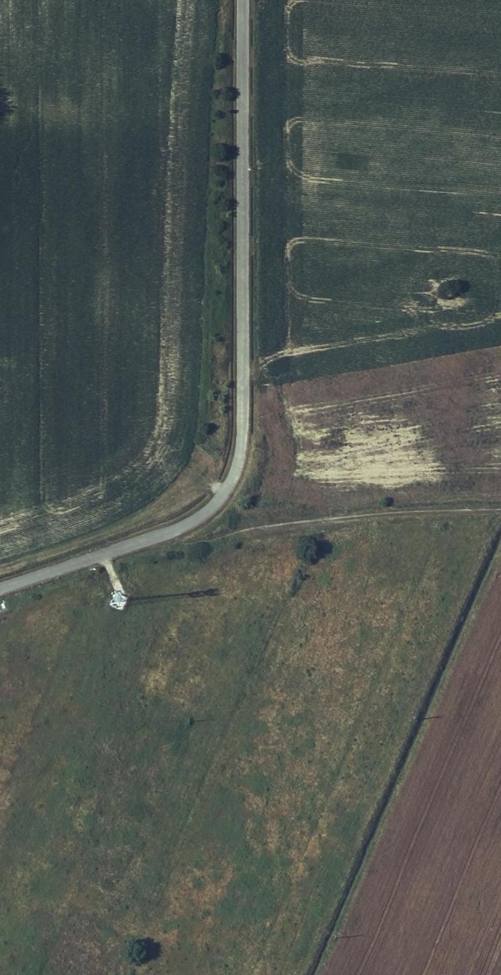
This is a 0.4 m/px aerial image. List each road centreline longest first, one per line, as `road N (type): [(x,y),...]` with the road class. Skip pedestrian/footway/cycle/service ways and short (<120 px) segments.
road 1 (unclassified): [(242,0),(239,461),(213,509),(189,524),(0,588)]
road 2 (track): [(500,511),(154,537)]

